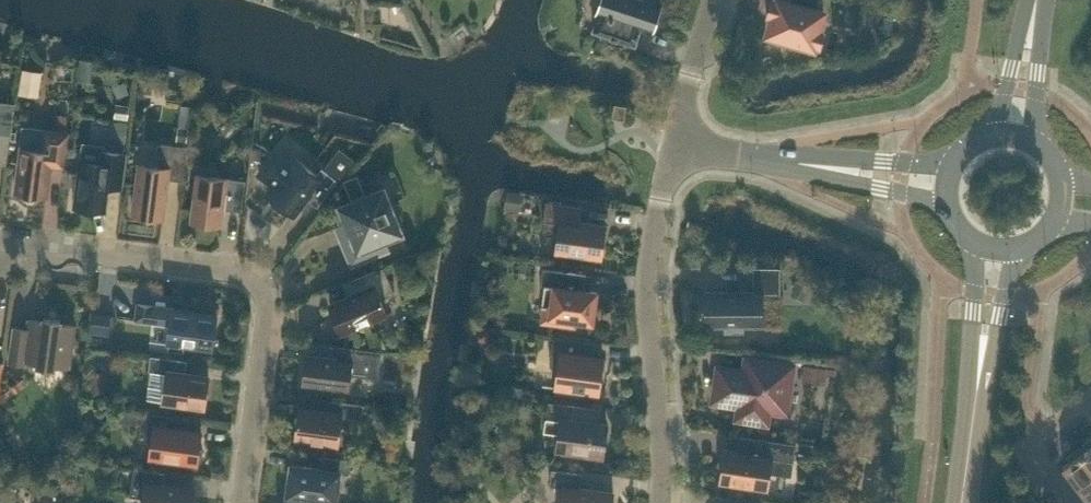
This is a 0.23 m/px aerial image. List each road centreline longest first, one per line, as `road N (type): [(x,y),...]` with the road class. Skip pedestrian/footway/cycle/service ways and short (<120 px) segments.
road 1 (residential): [(242,502),(262,351),(257,307),(245,287),(0,258)]
road 2 (residential): [(662,502),(648,280),(677,149)]
road 3 (residential): [(677,149),(721,0)]
road 4 (residential): [(1068,502),(1027,447),(1090,399)]
road 5 (tertiary): [(963,502),(983,359)]
road 6 (unclassified): [(819,165),(677,149)]
road 7 (unclassified): [(956,163),(863,158),(819,165)]
road 8 (unclassified): [(819,165),(860,183),(949,200)]
road 9 (tertiary): [(1036,9),(1004,87),(996,137)]
road 10 (tertiary): [(1034,143),(1036,9)]
road 11 (tertiary): [(972,239),(973,329),(983,359)]

